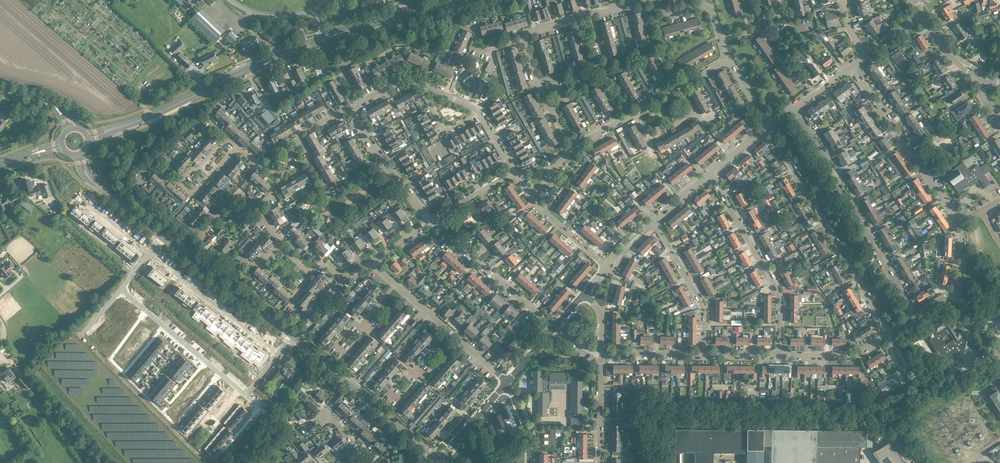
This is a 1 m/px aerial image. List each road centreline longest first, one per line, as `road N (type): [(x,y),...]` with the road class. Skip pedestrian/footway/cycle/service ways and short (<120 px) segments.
road 1 (secondary): [(86,137),(325,40)]
road 2 (residential): [(915,316),(795,107)]
road 3 (residential): [(888,334),(768,126)]
road 4 (residential): [(780,355),(777,291),(709,173)]
road 5 (tertiary): [(438,461),(291,335)]
road 6 (residential): [(959,222),(850,68)]
road 7 (tertiary): [(291,335),(162,236)]
road 8 (residential): [(245,395),(121,290)]
road 9 (residential): [(277,354),(149,254)]
road 10 (residential): [(554,327),(431,221)]
road 11 (residential): [(705,355),(701,297),(653,220)]
road 12 (secondary): [(325,40),(459,0)]
road 13 (residential): [(431,221),(370,144),(355,111)]
road 14 (tertiary): [(162,236),(95,184),(79,154)]

